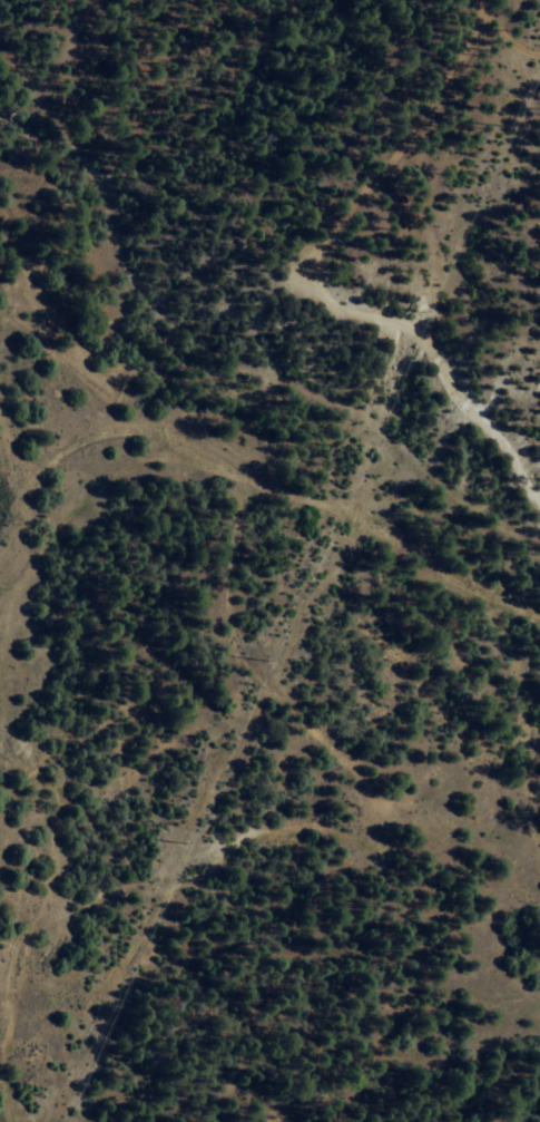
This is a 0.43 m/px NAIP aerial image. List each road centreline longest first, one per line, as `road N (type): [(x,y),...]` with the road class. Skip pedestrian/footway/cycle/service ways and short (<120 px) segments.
road 1 (track): [(432,0),(315,226),(326,332),(438,402),(450,479),(409,550)]

